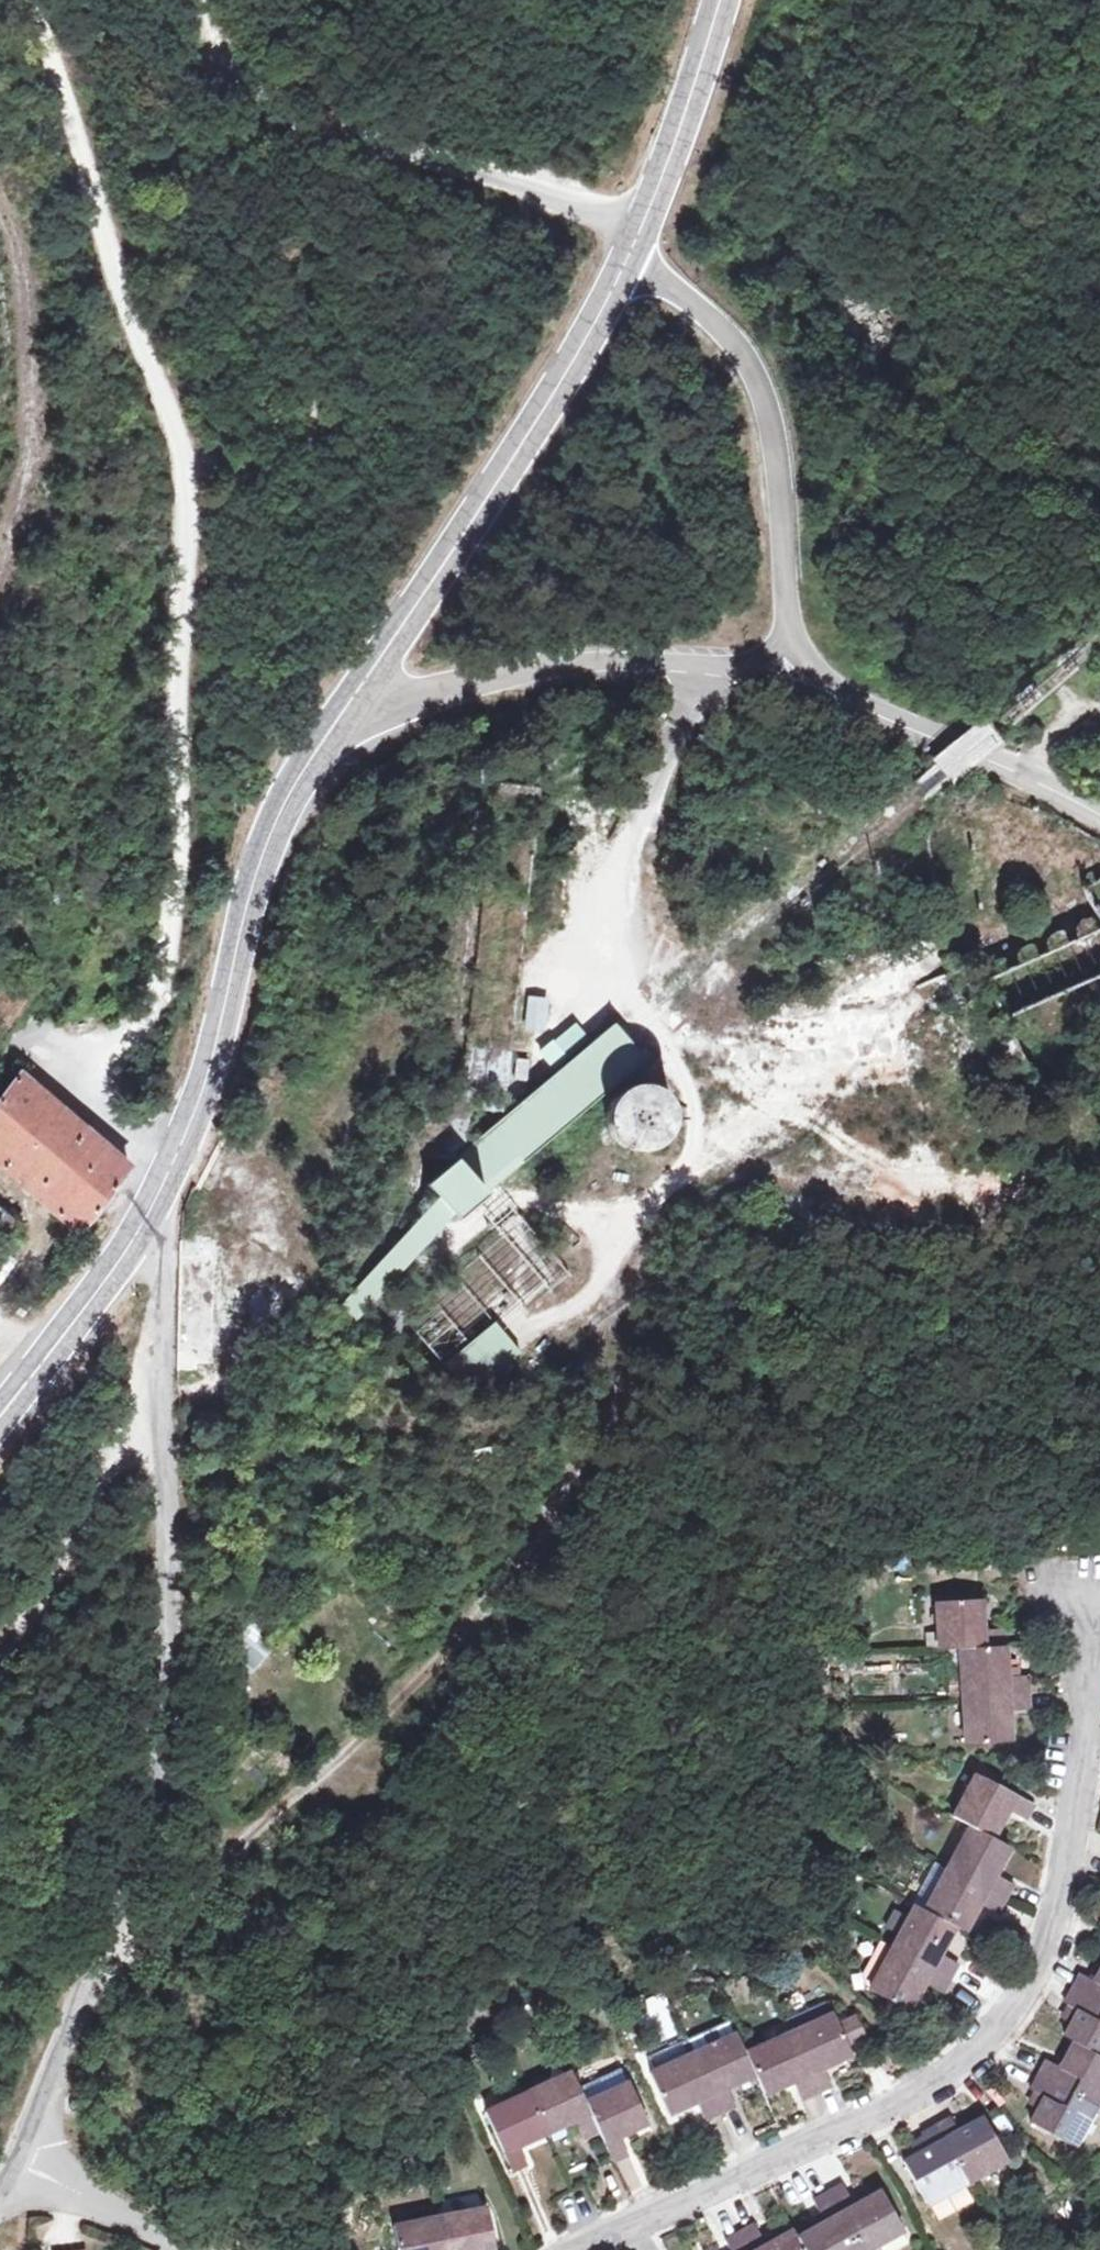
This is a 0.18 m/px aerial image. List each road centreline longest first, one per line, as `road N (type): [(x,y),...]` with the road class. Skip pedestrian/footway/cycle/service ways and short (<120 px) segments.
road 1 (residential): [(152,1193),(162,1244),(159,1422),(172,1614),(153,1761),(105,1940),(23,2160)]
road 2 (residential): [(574,2249),(941,2084),(1016,1996),(1062,1865),(1094,1726),(1094,1602)]
road 3 (track): [(89,1986),(165,1927),(472,1624),(527,1556),(600,1422)]
road 4 (track): [(190,653),(190,472),(60,63),(27,0)]
road 5 (track): [(165,1165),(100,1102),(167,966),(190,653)]
road 6 (secondary): [(623,265),(554,396),(340,716)]
road 7 (secondary): [(340,716),(257,892),(197,1100),(152,1193)]
road 8 (unclassified): [(788,669),(783,493),(757,366),(696,301),(623,265)]
road 9 (unclassified): [(340,716),(567,664),(690,660),(788,669)]
road 10 (track): [(642,224),(326,136),(271,114),(229,84)]
road 11 (track): [(0,573),(30,442),(30,328),(0,205)]
road 12 (unclassified): [(788,669),(1030,771),(1099,818)]
road 13 (track): [(0,1649),(24,1624),(73,1543),(106,1463),(129,1437),(159,1422)]
road 14 (secondary): [(720,0),(623,265)]
road 15 (secondary): [(152,1193),(133,1233),(0,1407)]
road 16 (residential): [(23,2160),(196,2249)]
road 17 (track): [(597,1282),(600,1422)]

